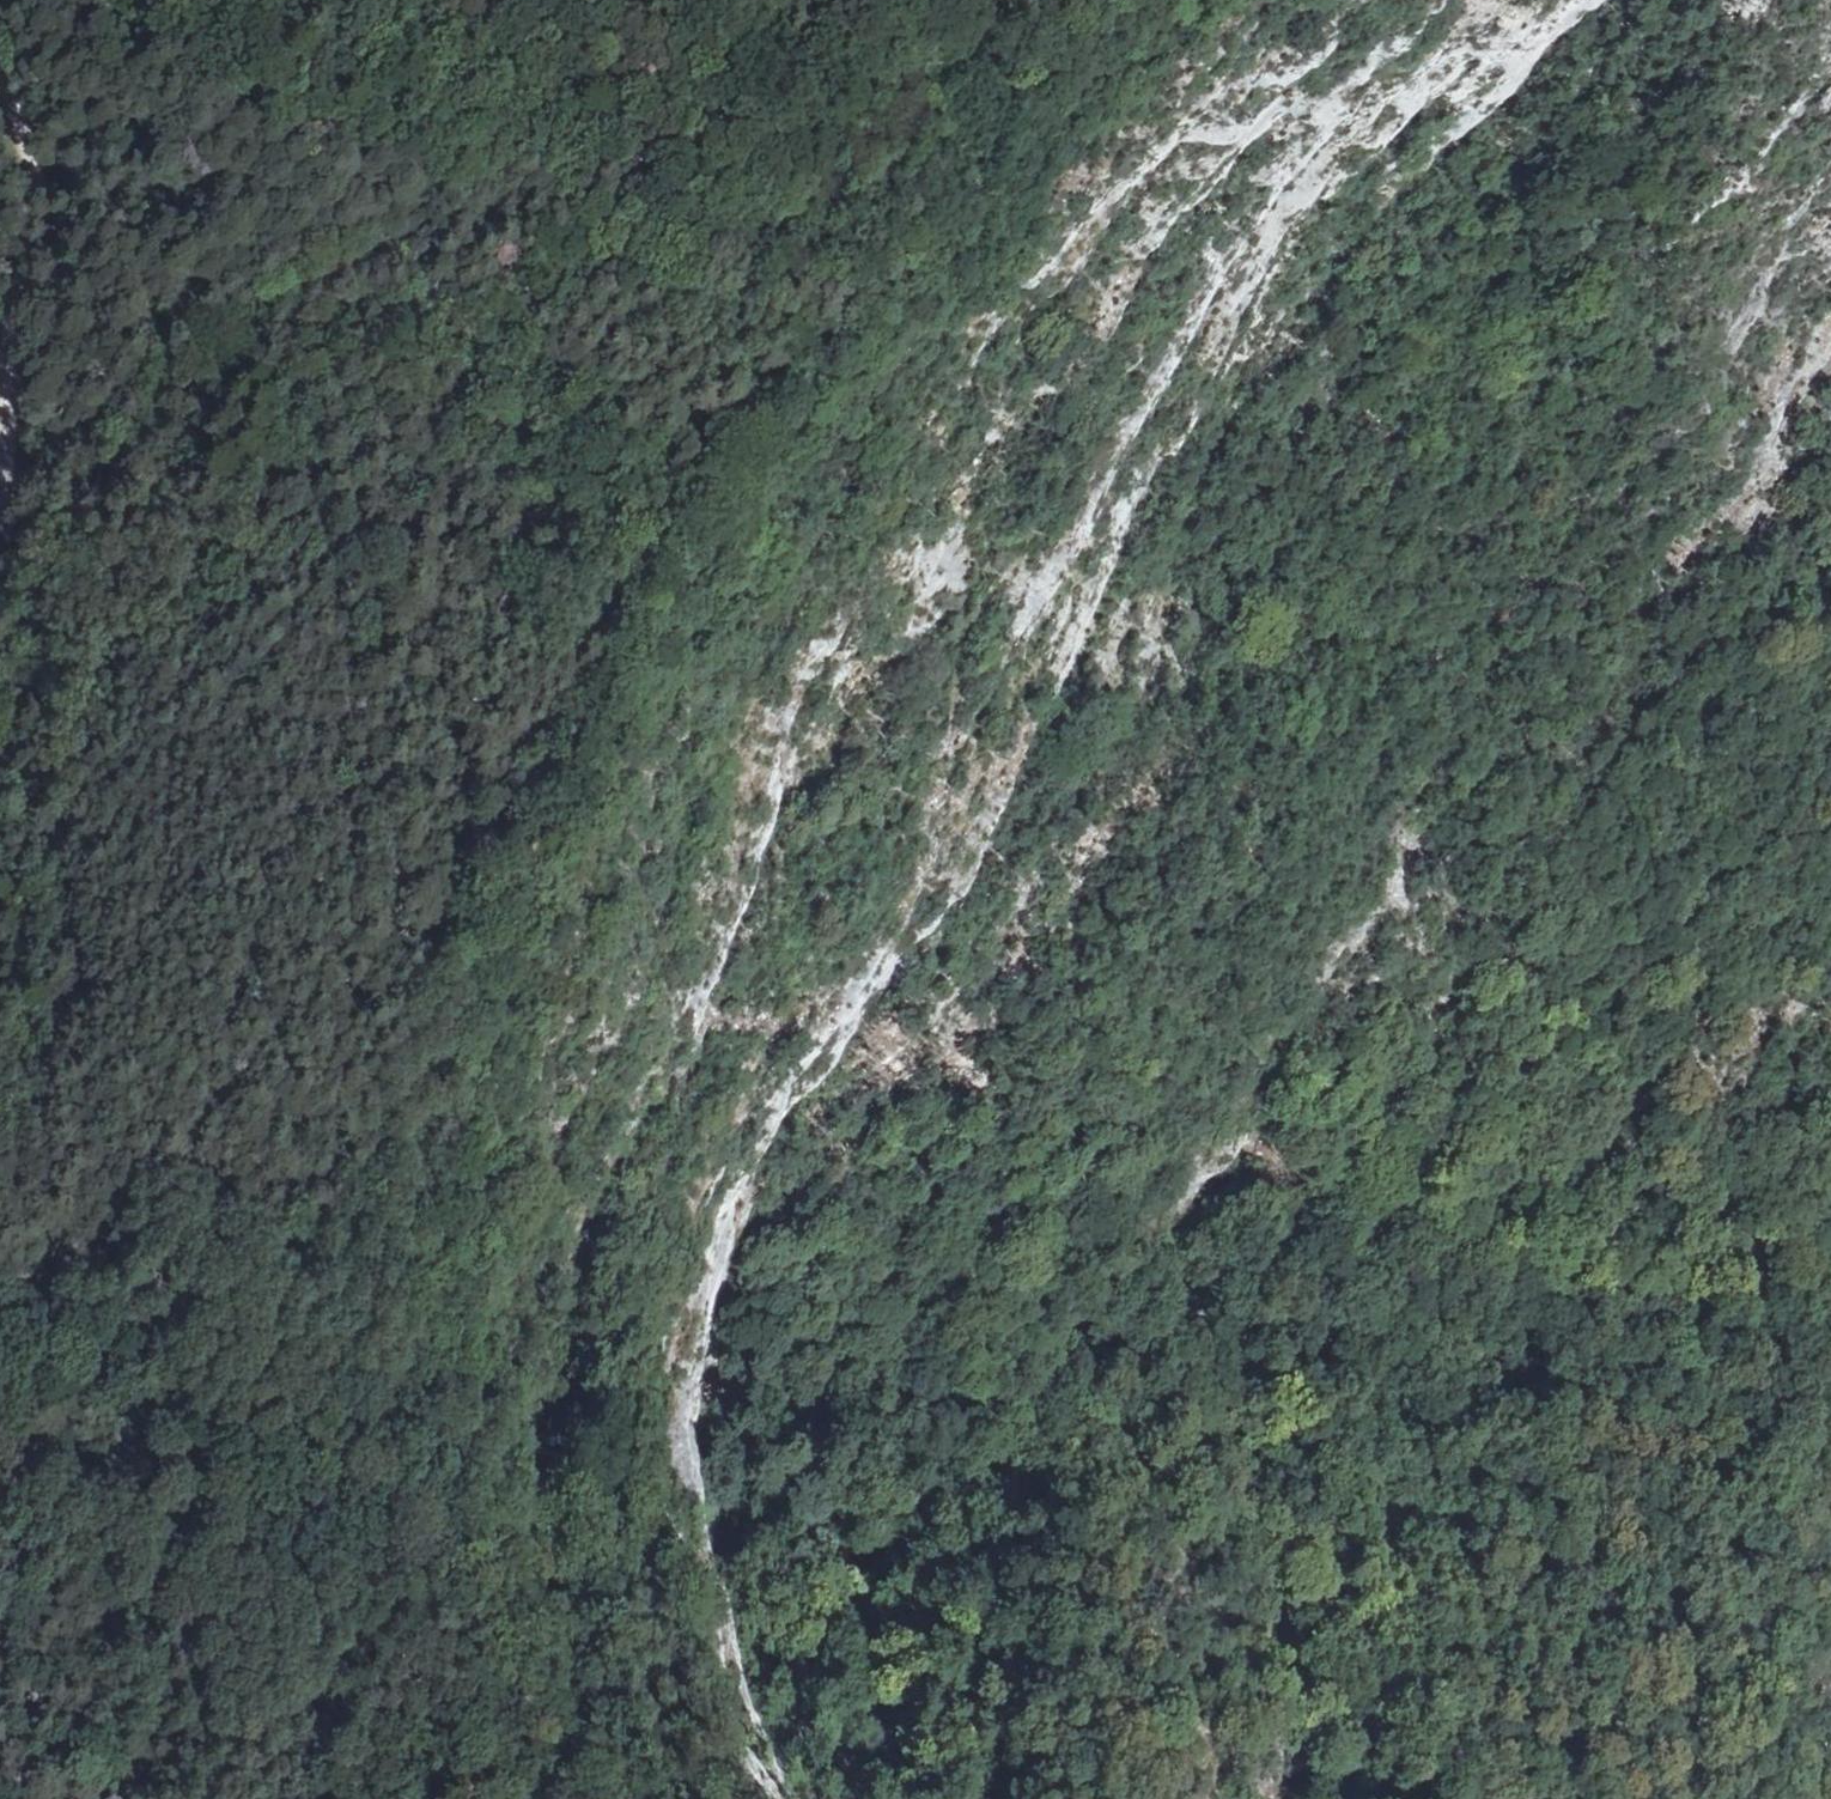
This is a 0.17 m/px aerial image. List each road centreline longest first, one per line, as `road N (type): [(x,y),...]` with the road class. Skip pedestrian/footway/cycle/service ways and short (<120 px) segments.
road 1 (track): [(0,72),(24,149),(21,328),(0,464)]

